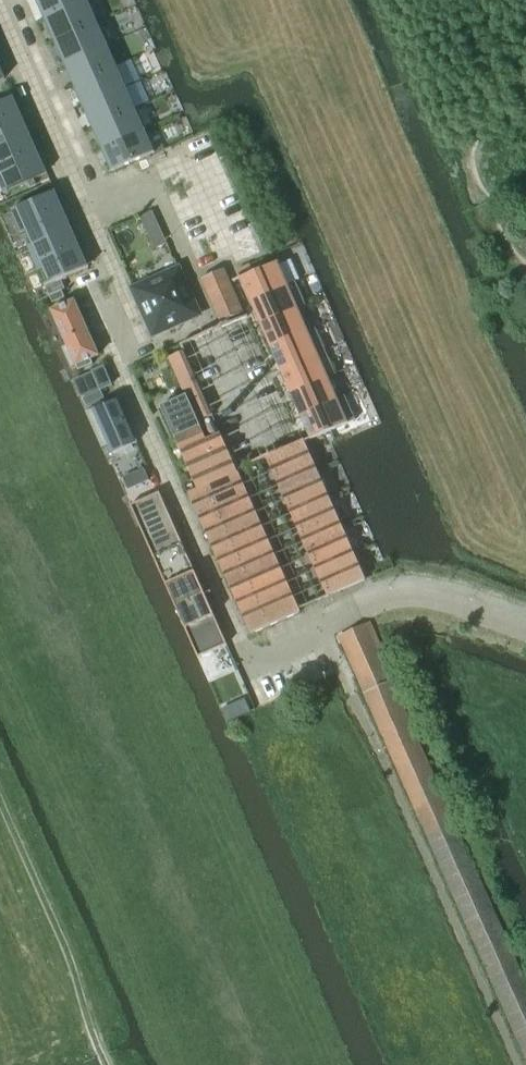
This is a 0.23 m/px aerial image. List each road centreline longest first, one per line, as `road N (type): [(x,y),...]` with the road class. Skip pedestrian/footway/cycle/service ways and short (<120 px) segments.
road 1 (residential): [(244,653),(109,347),(107,256),(86,205)]
road 2 (residential): [(86,205),(148,177),(256,437)]
road 3 (residential): [(244,653),(369,601),(431,594),(525,627)]
road 4 (residential): [(86,205),(0,9)]

